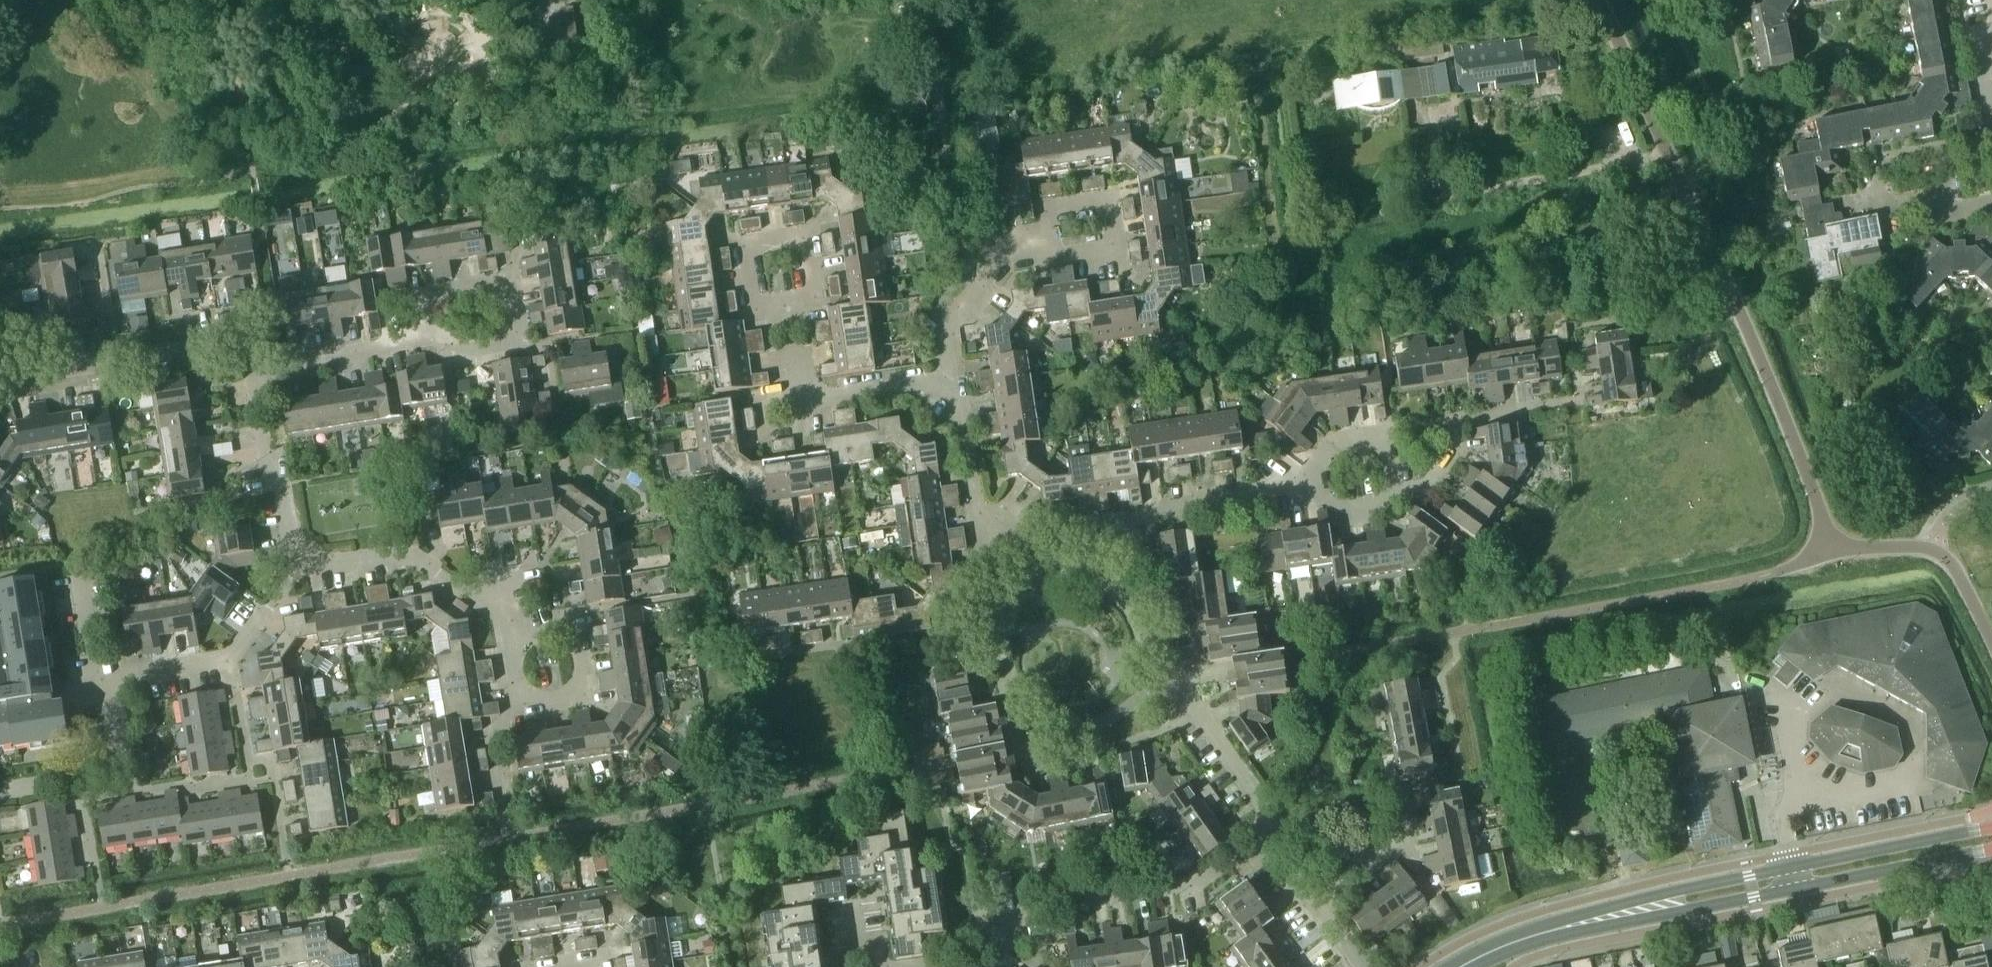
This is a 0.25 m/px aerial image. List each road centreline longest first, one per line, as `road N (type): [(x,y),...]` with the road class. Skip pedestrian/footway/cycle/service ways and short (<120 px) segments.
road 1 (unclassified): [(1830,547),(1727,287),(1595,0)]
road 2 (tertiary): [(1991,839),(1576,924),(1463,966)]
road 3 (residential): [(969,966),(1000,924),(1031,907),(1187,885),(1262,837)]
road 4 (residential): [(13,375),(244,335),(252,375)]
road 5 (residential): [(1076,567),(1082,541),(1099,524),(1315,485)]
road 6 (residential): [(520,632),(407,555),(300,568)]
road 7 (residential): [(954,381),(816,400),(800,385),(788,303)]
road 8 (residential): [(105,677),(231,659),(300,568)]
road 9 (residential): [(520,632),(503,659),(508,696),(534,707),(575,699),(588,676),(581,639),(556,625)]
road 10 (residential): [(0,794),(120,768),(105,677)]
road 11 (residential): [(1036,568),(977,510),(954,381)]
road 12 (residential): [(300,568),(287,497),(268,472),(252,375)]
road 13 (residential): [(1397,488),(1429,485),(1457,445),(1455,421),(1545,407)]
road 14 (residential): [(954,381),(946,323),(984,273),(1047,233)]
road 15 (residential): [(1047,233),(1061,256),(1112,250),(1107,199),(1050,210)]
road 16 (residential): [(1262,837),(1267,815),(1171,682)]
road 17 (residential): [(252,375),(432,337)]
road 18 (residential): [(1318,903),(1407,840),(1400,789)]
road 19 (residential): [(1171,682),(1133,605),(1076,567)]
road 20 (residential): [(1397,488),(1386,441),(1359,438),(1338,442),(1317,464),(1315,485)]
road 21 (residential): [(432,337),(446,351),(479,358),(507,347),(515,331),(510,291)]
road 22 (residential): [(510,291),(469,282),(428,300),(432,337)]

